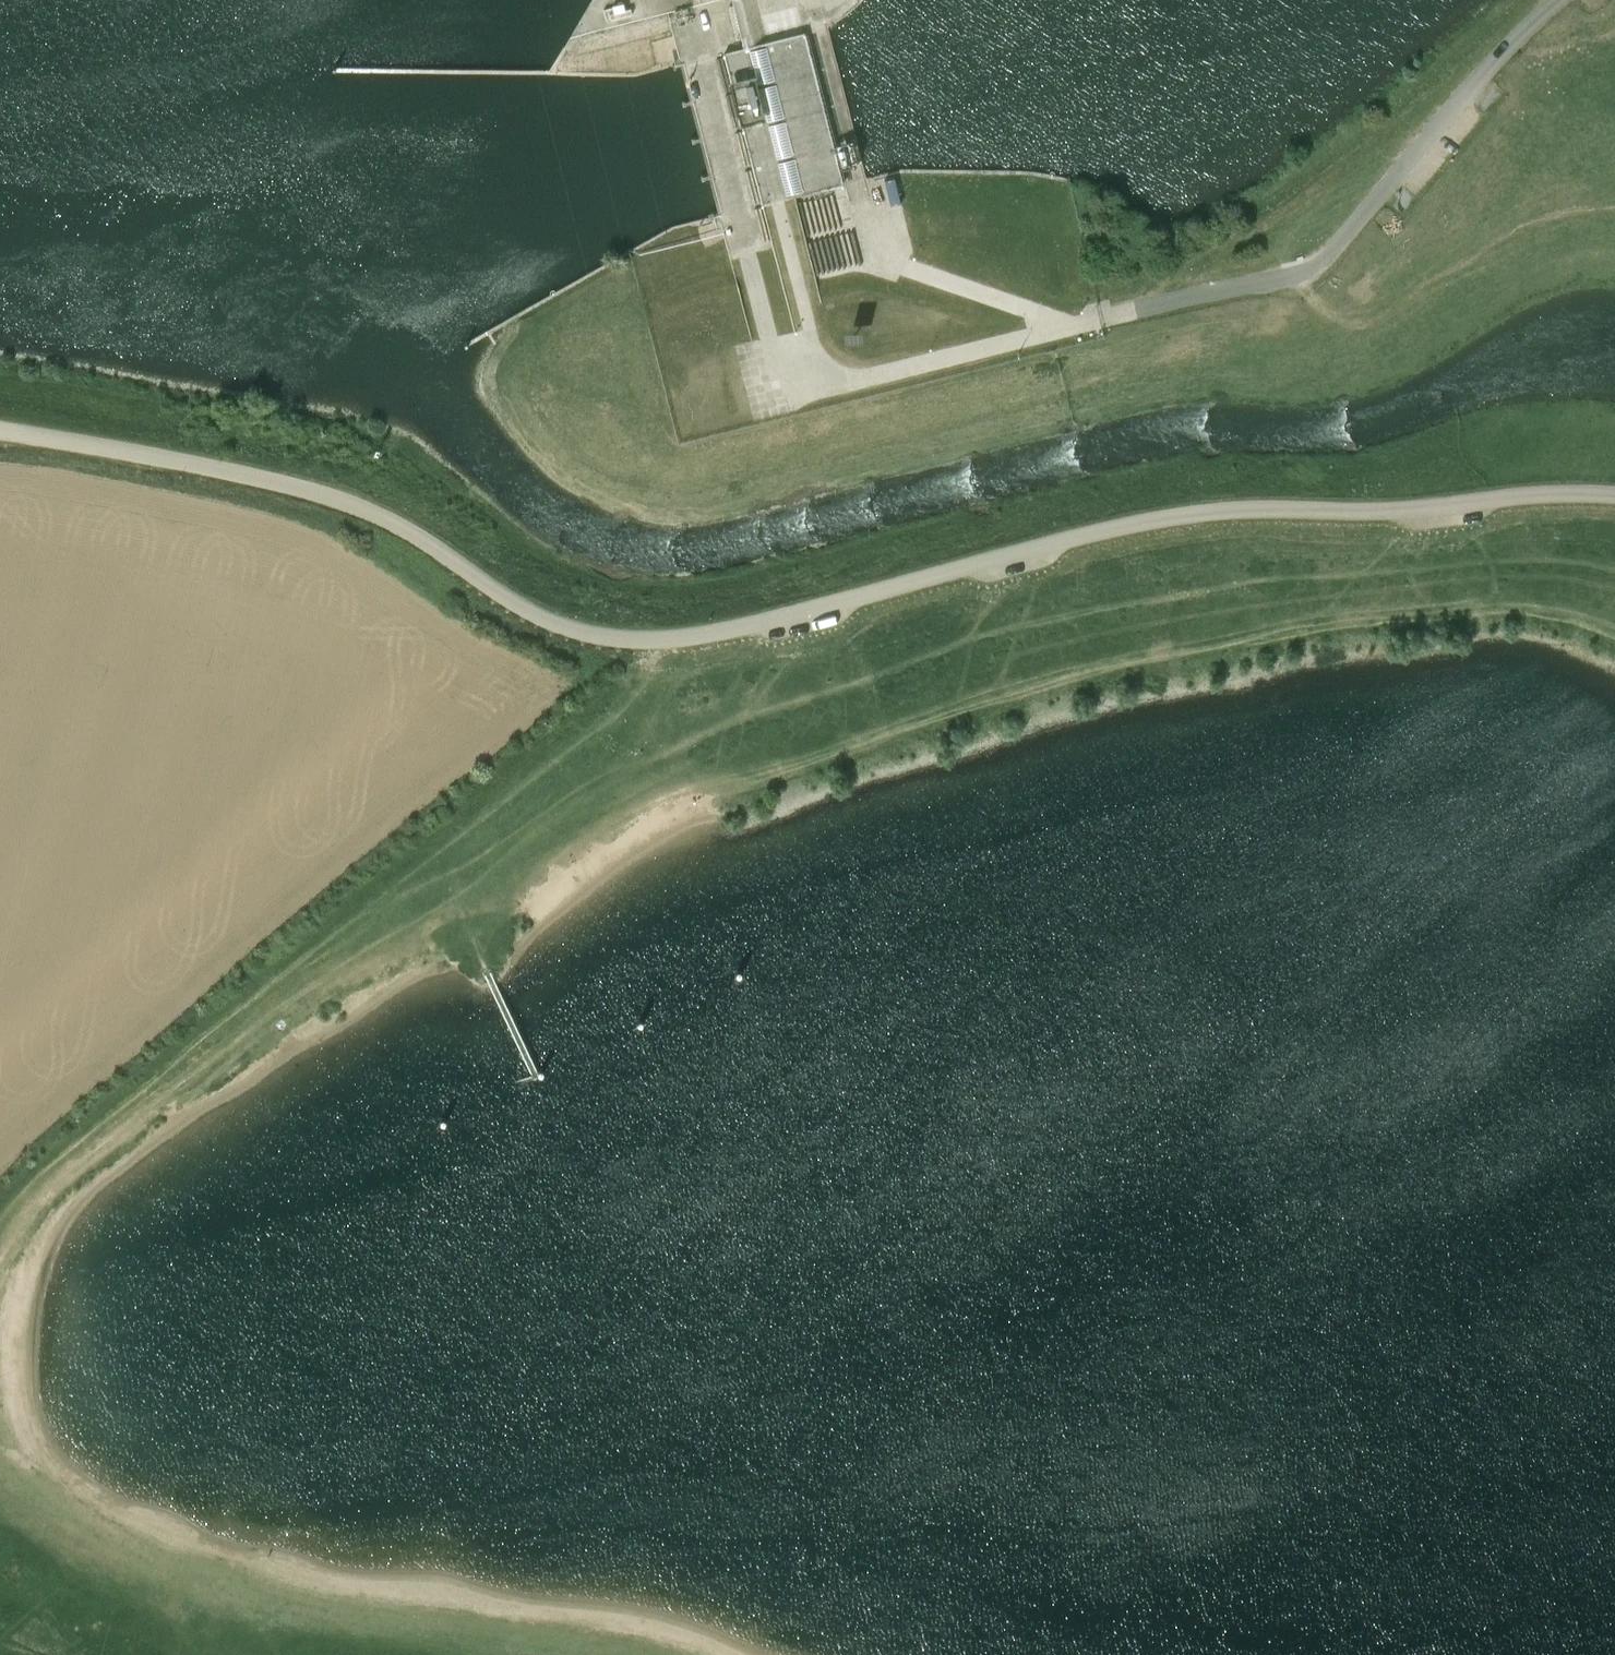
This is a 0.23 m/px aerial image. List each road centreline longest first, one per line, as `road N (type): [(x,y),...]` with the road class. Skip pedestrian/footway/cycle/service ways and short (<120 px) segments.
road 1 (unclassified): [(1614,498),(1173,518),(722,633),(612,639),(557,625),(419,537),(325,497),(0,432)]
road 2 (unclassified): [(1558,0),(1320,265),(1099,319)]

